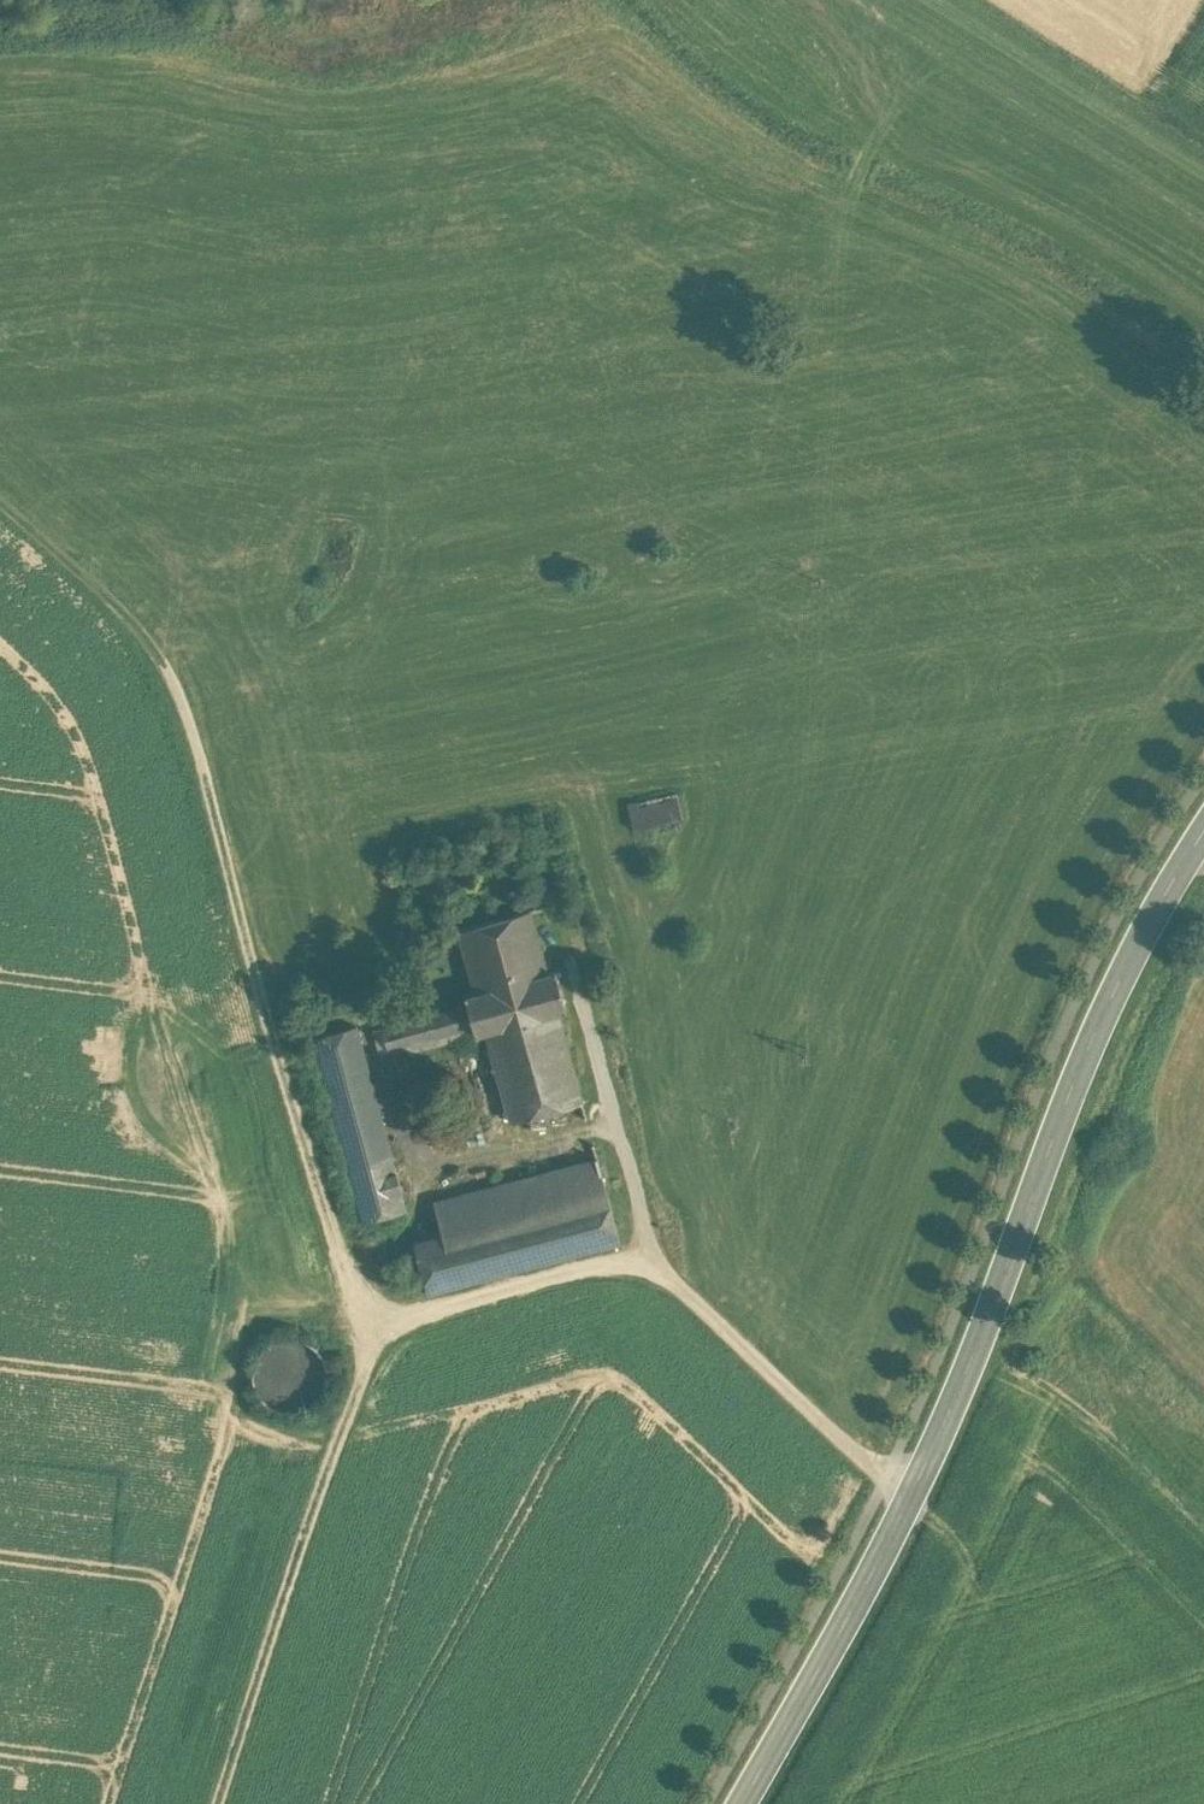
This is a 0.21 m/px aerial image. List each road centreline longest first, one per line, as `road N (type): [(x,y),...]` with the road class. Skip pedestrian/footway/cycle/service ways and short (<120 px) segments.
road 1 (track): [(914,1491),(666,1266),(646,1257),(614,1258),(425,1305),(391,1291),(322,1182),(192,694),(162,641),(0,495)]
road 2 (secondary): [(744,1803),(914,1491),(1097,1028),(1203,830)]
road 3 (track): [(666,1266),(634,1186),(589,1028)]

